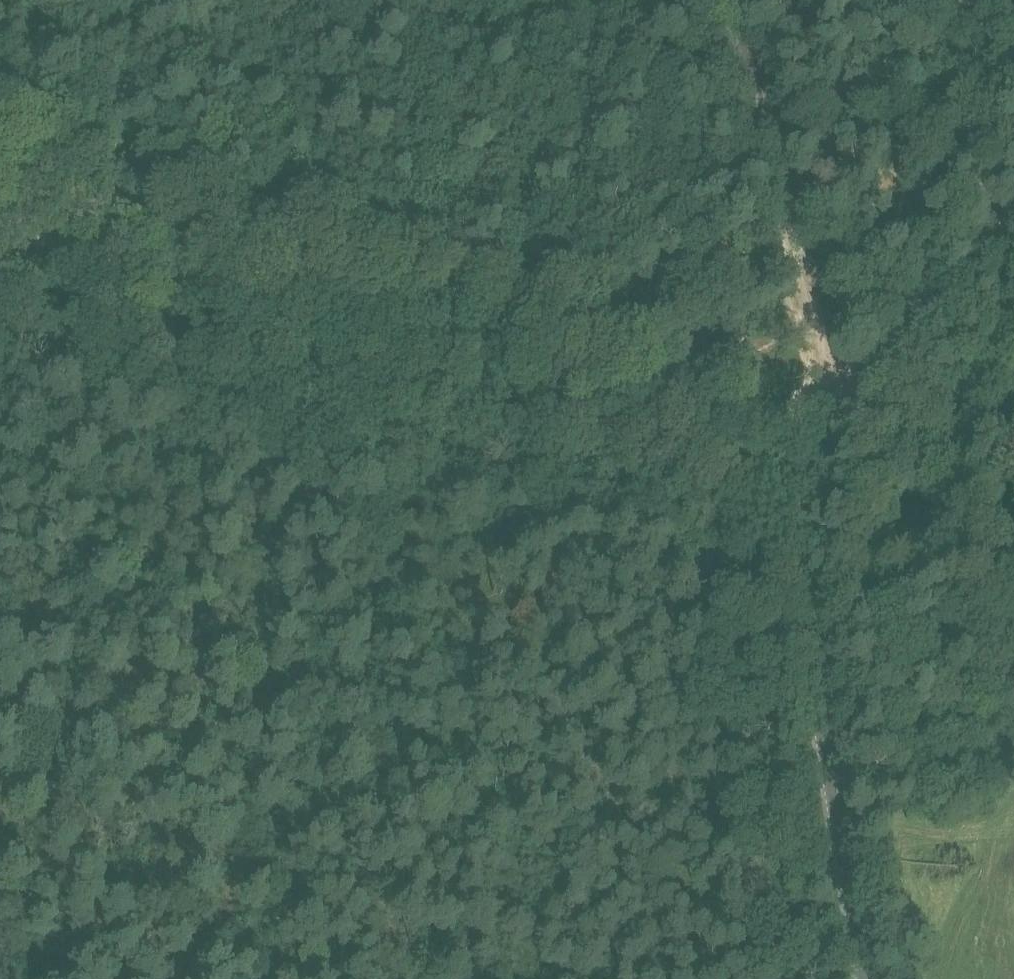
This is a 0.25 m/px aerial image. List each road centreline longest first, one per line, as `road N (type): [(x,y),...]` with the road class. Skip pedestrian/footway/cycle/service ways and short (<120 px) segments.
road 1 (unclassified): [(849,978),(811,703),(801,548),(808,499),(819,453),(855,385),(1013,218)]
road 2 (track): [(805,421),(116,259),(0,222)]
road 3 (track): [(767,114),(816,380),(810,405)]

